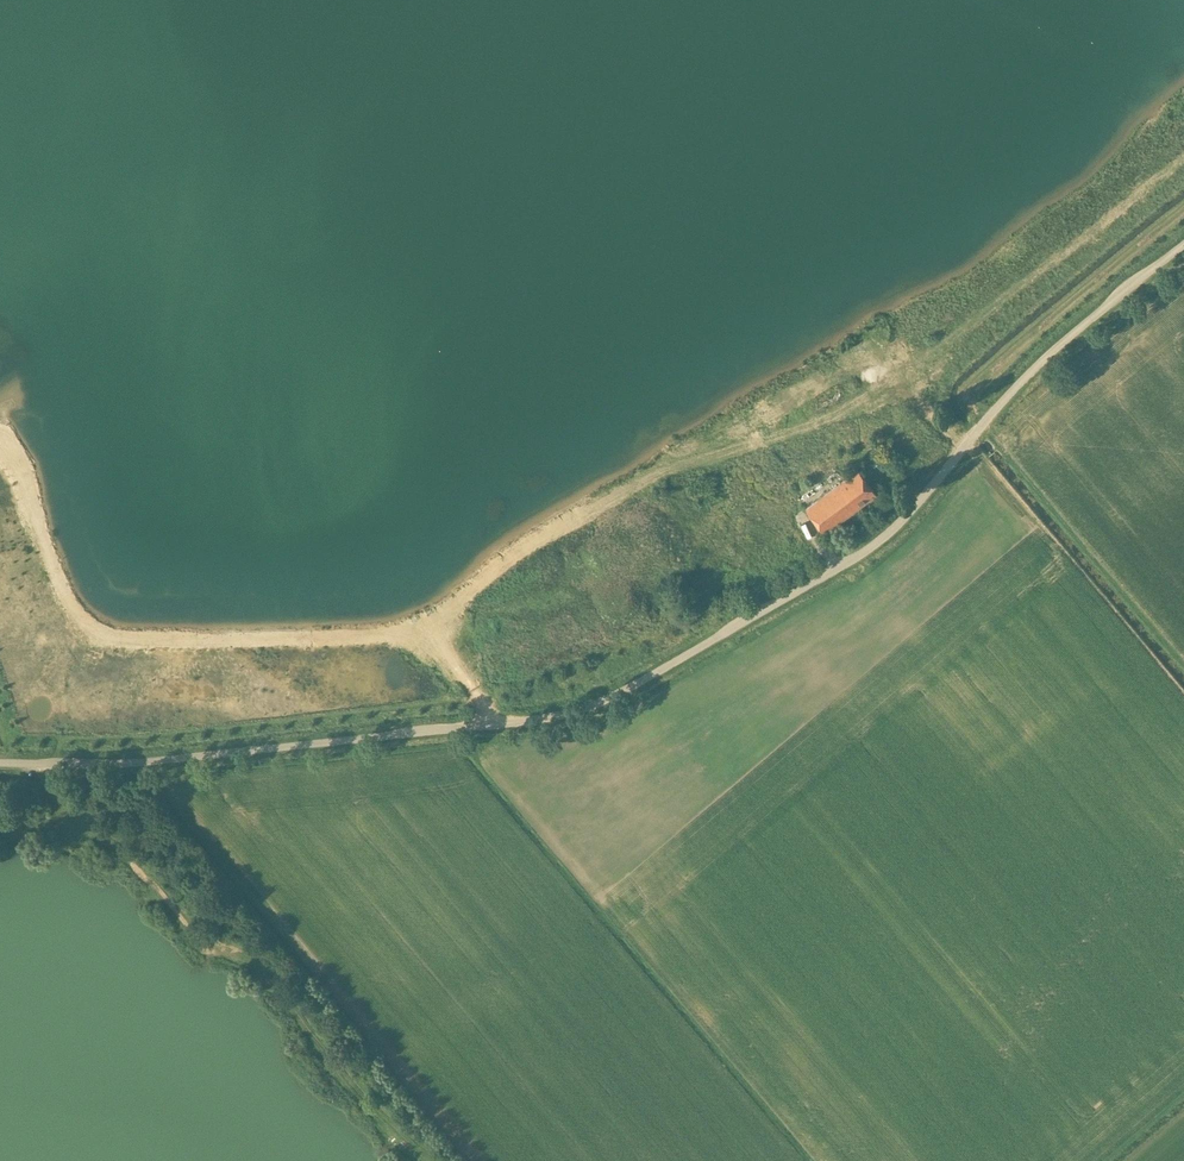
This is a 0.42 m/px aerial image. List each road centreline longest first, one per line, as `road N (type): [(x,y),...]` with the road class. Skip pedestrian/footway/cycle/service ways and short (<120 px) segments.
road 1 (unclassified): [(0,763),(153,762),(515,724),(627,690),(892,531),(1034,367),(1183,248)]

